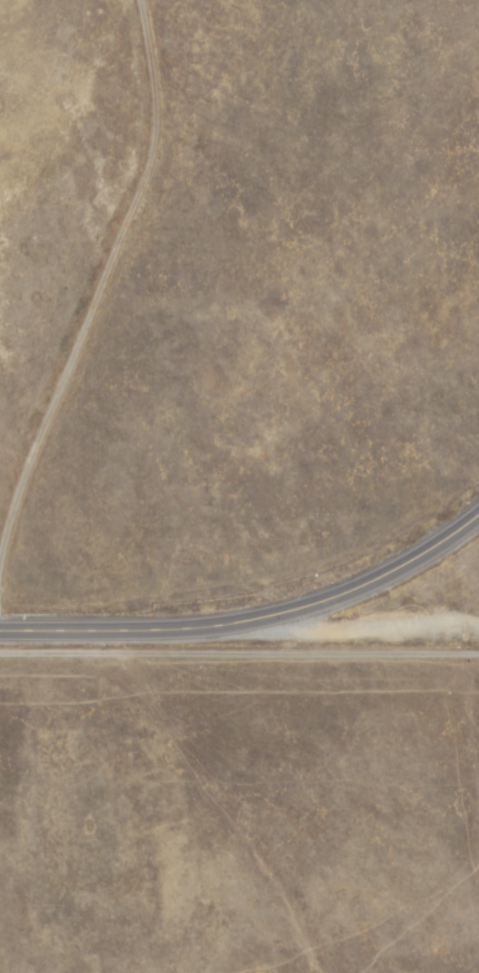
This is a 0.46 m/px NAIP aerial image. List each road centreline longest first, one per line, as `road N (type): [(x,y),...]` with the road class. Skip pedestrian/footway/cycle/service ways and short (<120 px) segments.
road 1 (tertiary): [(0,629),(199,629),(272,616),(388,572),(478,511)]

